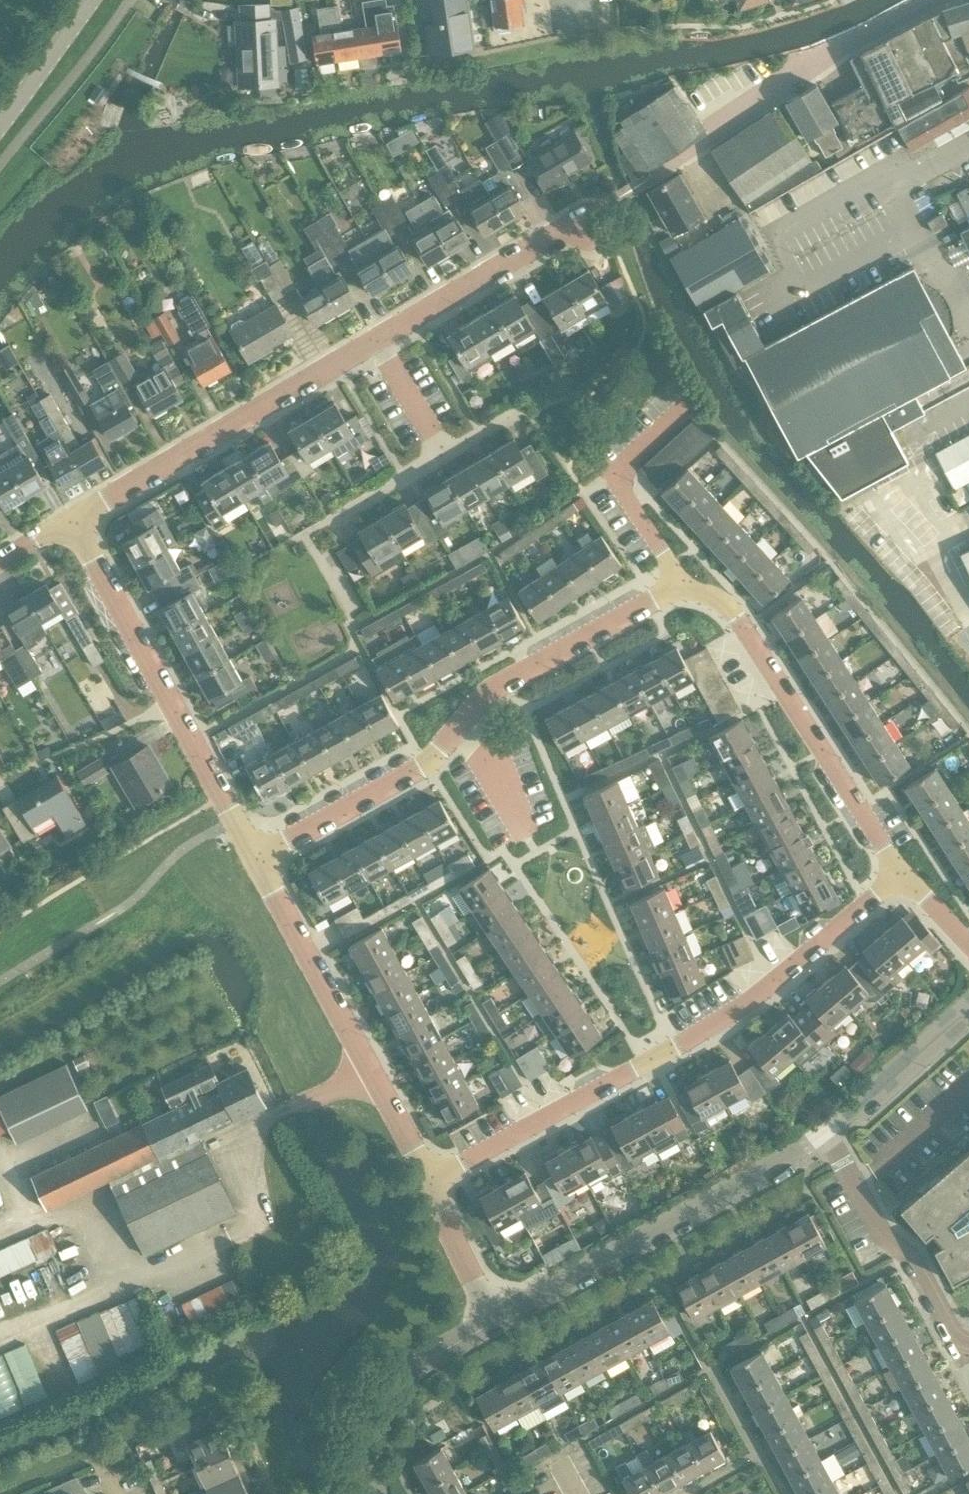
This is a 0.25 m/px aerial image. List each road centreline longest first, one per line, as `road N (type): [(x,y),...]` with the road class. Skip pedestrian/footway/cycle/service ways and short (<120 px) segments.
road 1 (residential): [(899,873),(725,605),(679,590),(489,689),(430,764),(256,857)]
road 2 (residential): [(426,1181),(732,1011),(899,873)]
road 3 (tertiary): [(491,1323),(829,1134)]
road 4 (residential): [(256,857),(71,522)]
road 5 (residential): [(426,1181),(256,857)]
road 6 (residential): [(71,522),(379,341)]
road 7 (residential): [(644,183),(821,61),(932,0)]
road 8 (residential): [(379,341),(606,208)]
road 9 (tertiary): [(376,1493),(374,1431),(392,1396),(422,1361),(491,1323)]
road 10 (tertiary): [(829,1134),(968,1006)]
road 11 (residential): [(491,1323),(426,1181)]
road 12 (unclassified): [(0,124),(93,0)]
road 13 (residential): [(914,1260),(887,1237),(829,1134)]
road 14 (residential): [(331,522),(442,454)]
road 15 (residential): [(442,454),(379,341)]

